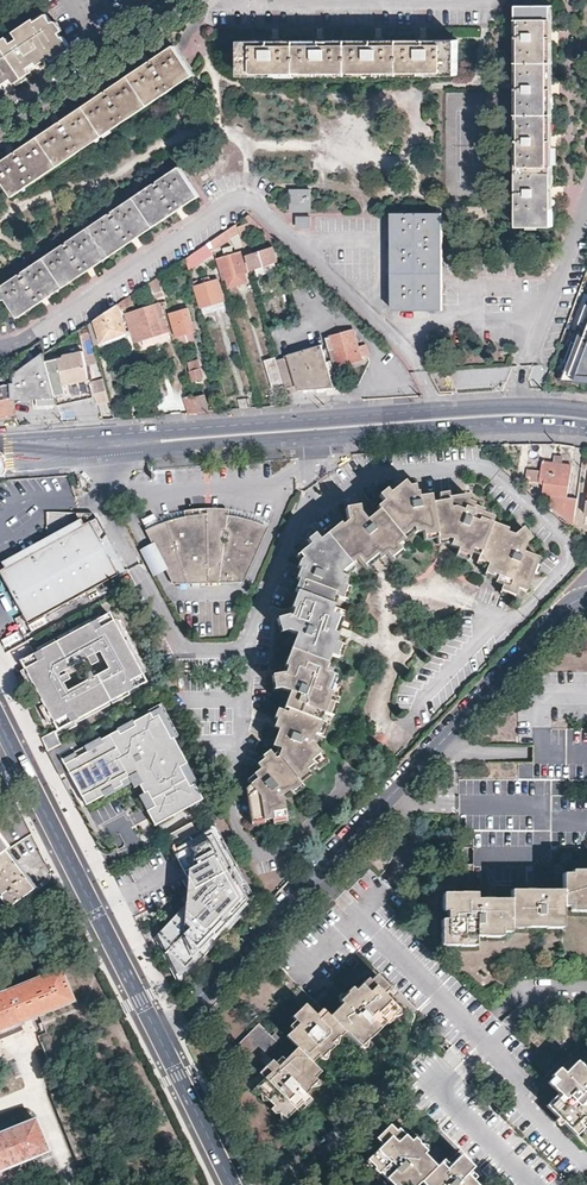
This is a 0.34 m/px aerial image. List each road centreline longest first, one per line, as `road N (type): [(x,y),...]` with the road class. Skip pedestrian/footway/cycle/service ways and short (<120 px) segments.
road 1 (residential): [(586,591),(159,1035)]
road 2 (primary): [(0,468),(403,432),(424,420)]
road 3 (primary): [(424,420),(403,415),(0,447)]
road 4 (tertiary): [(159,1035),(0,721)]
road 5 (residential): [(0,125),(182,0)]
road 6 (tertiary): [(233,1184),(159,1035)]
road 7 (primary): [(586,419),(424,420)]

